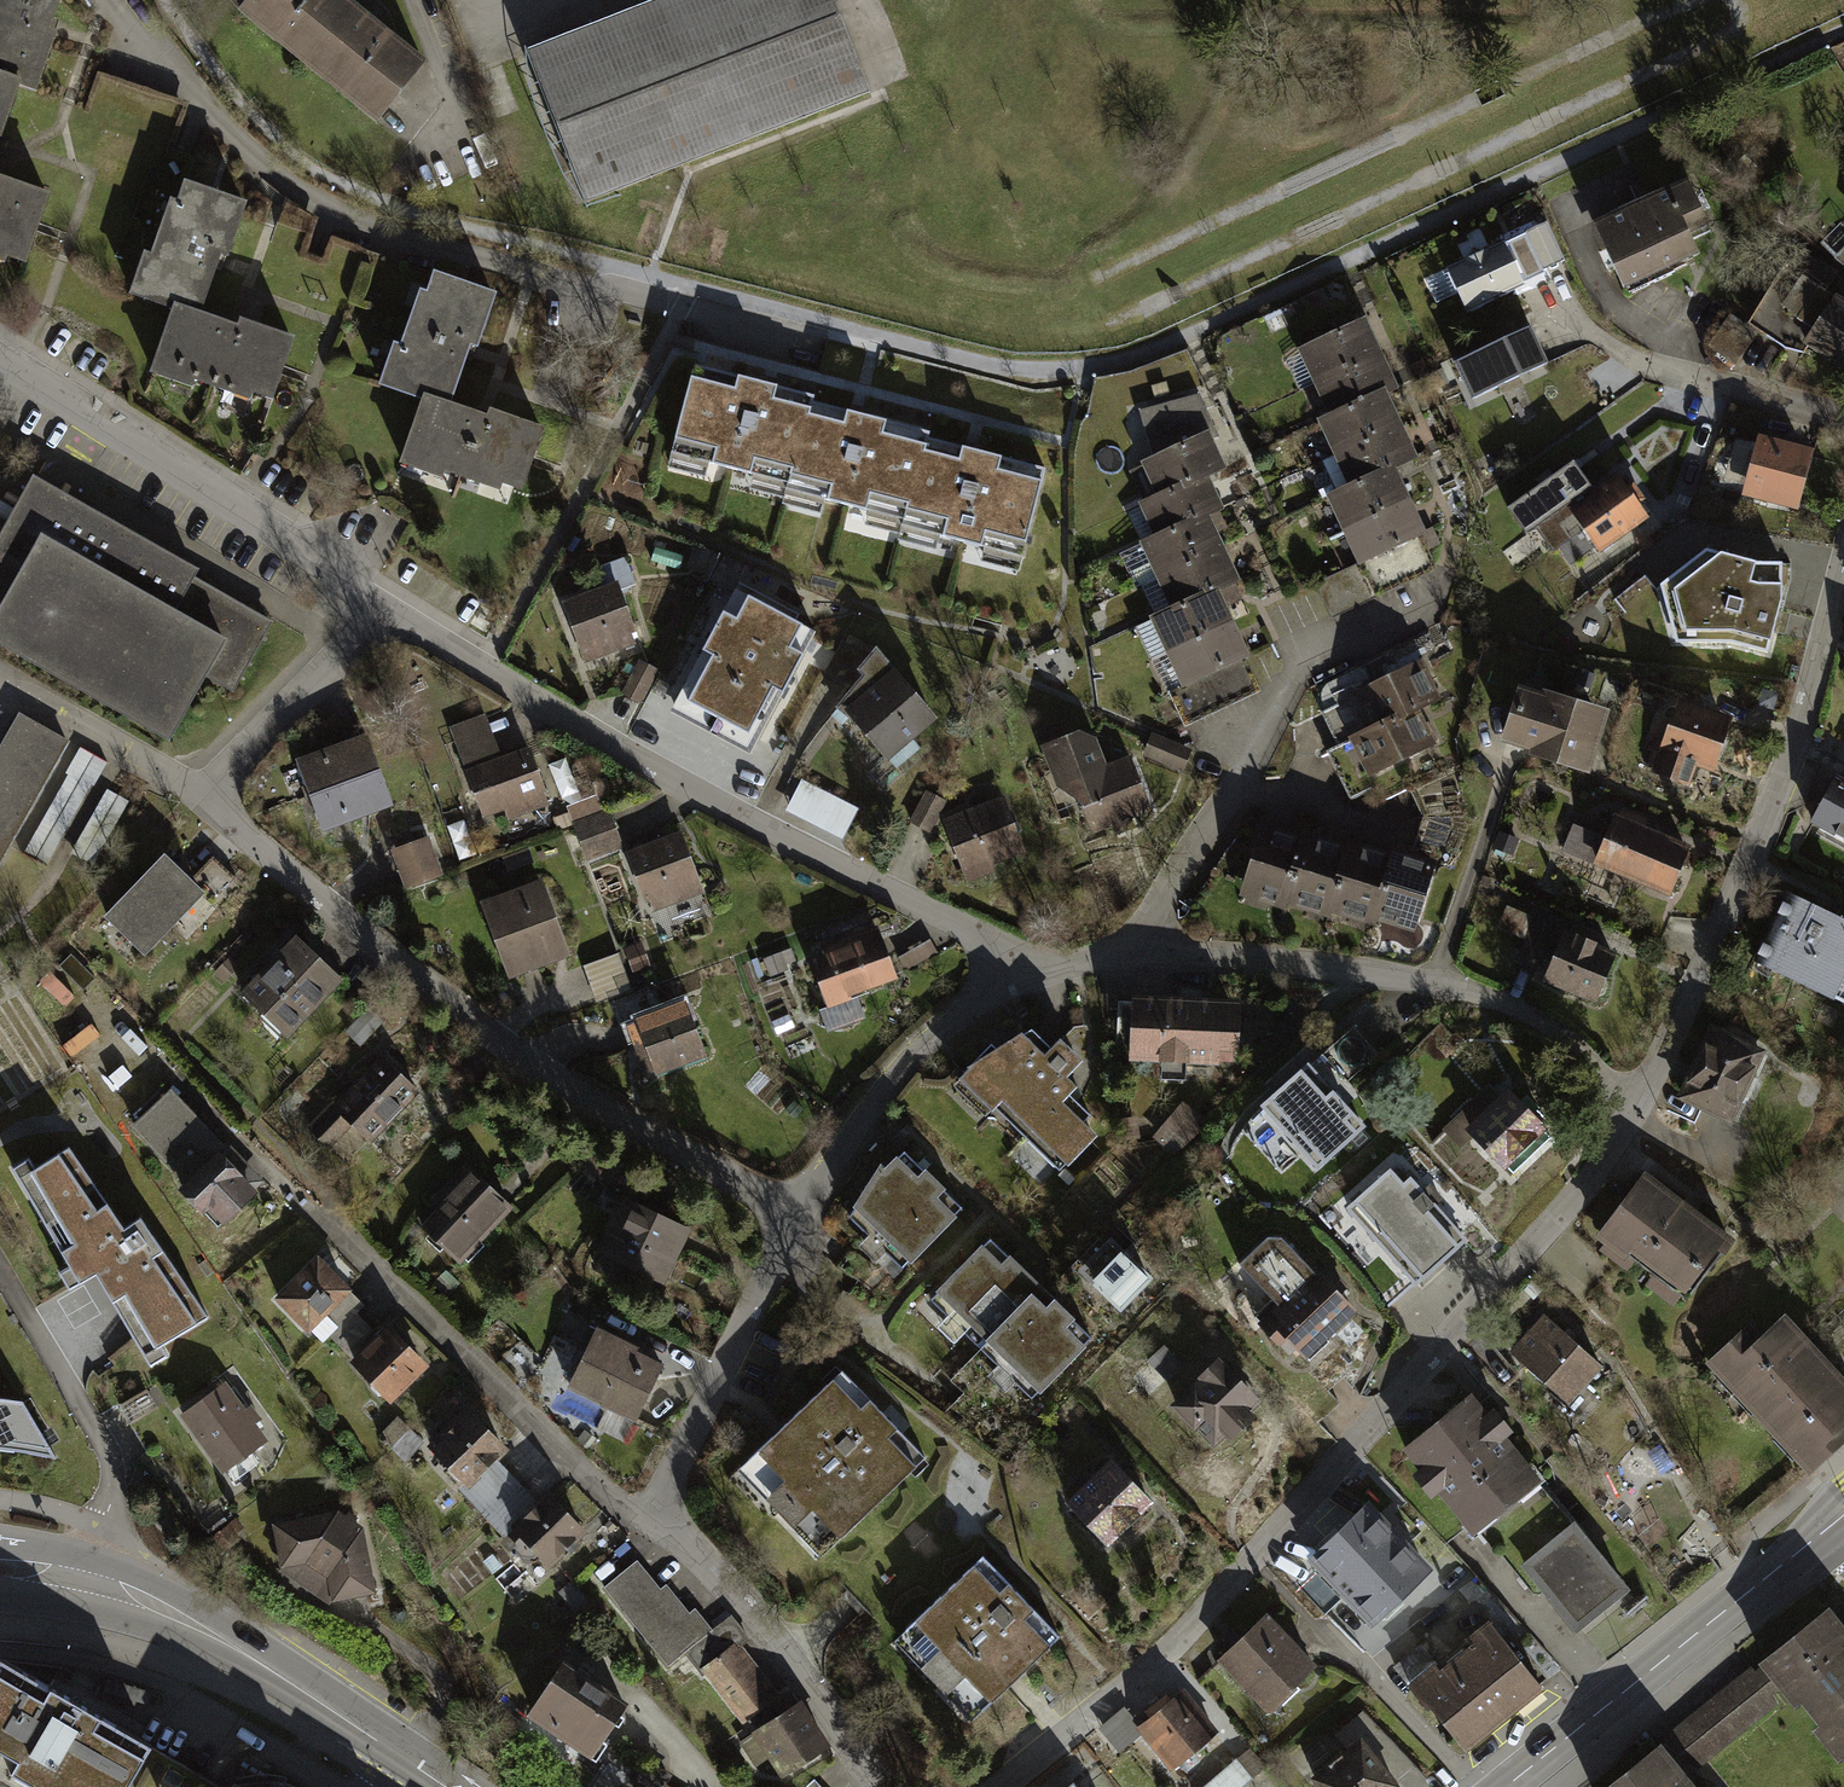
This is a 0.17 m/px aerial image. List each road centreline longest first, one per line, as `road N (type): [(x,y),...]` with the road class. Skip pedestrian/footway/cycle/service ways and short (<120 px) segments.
road 1 (track): [(826,321),(1016,371),(1129,359),(1843,31)]
road 2 (residential): [(380,609),(198,793),(355,927),(539,1066),(794,1219)]
road 3 (residential): [(1637,1103),(1581,1189),(1169,1650),(1000,1786)]
road 4 (residential): [(117,0),(257,162),(328,210),(583,297),(621,293),(774,336)]
road 5 (residential): [(1021,984),(974,935),(728,812),(380,609)]
road 6 (residential): [(1021,984),(1127,954),(1434,985),(1543,1023),(1637,1103)]
road 7 (residential): [(223,1129),(614,1505),(656,1514)]
road 8 (residential): [(1843,565),(1775,788),(1661,1064),(1637,1103)]
road 9 (residential): [(380,609),(0,361)]
road 10 (secondary): [(1508,1786),(1826,1531)]
road 11 (secondary): [(94,1583),(171,1612),(284,1677),(445,1786)]
road 12 (residential): [(656,1514),(789,1661),(883,1786)]
road 13 (residential): [(794,1219),(926,1040),(971,1005),(1021,984)]
road 14 (residential): [(656,1514),(794,1219)]
road 15 (residential): [(415,0),(466,133)]

